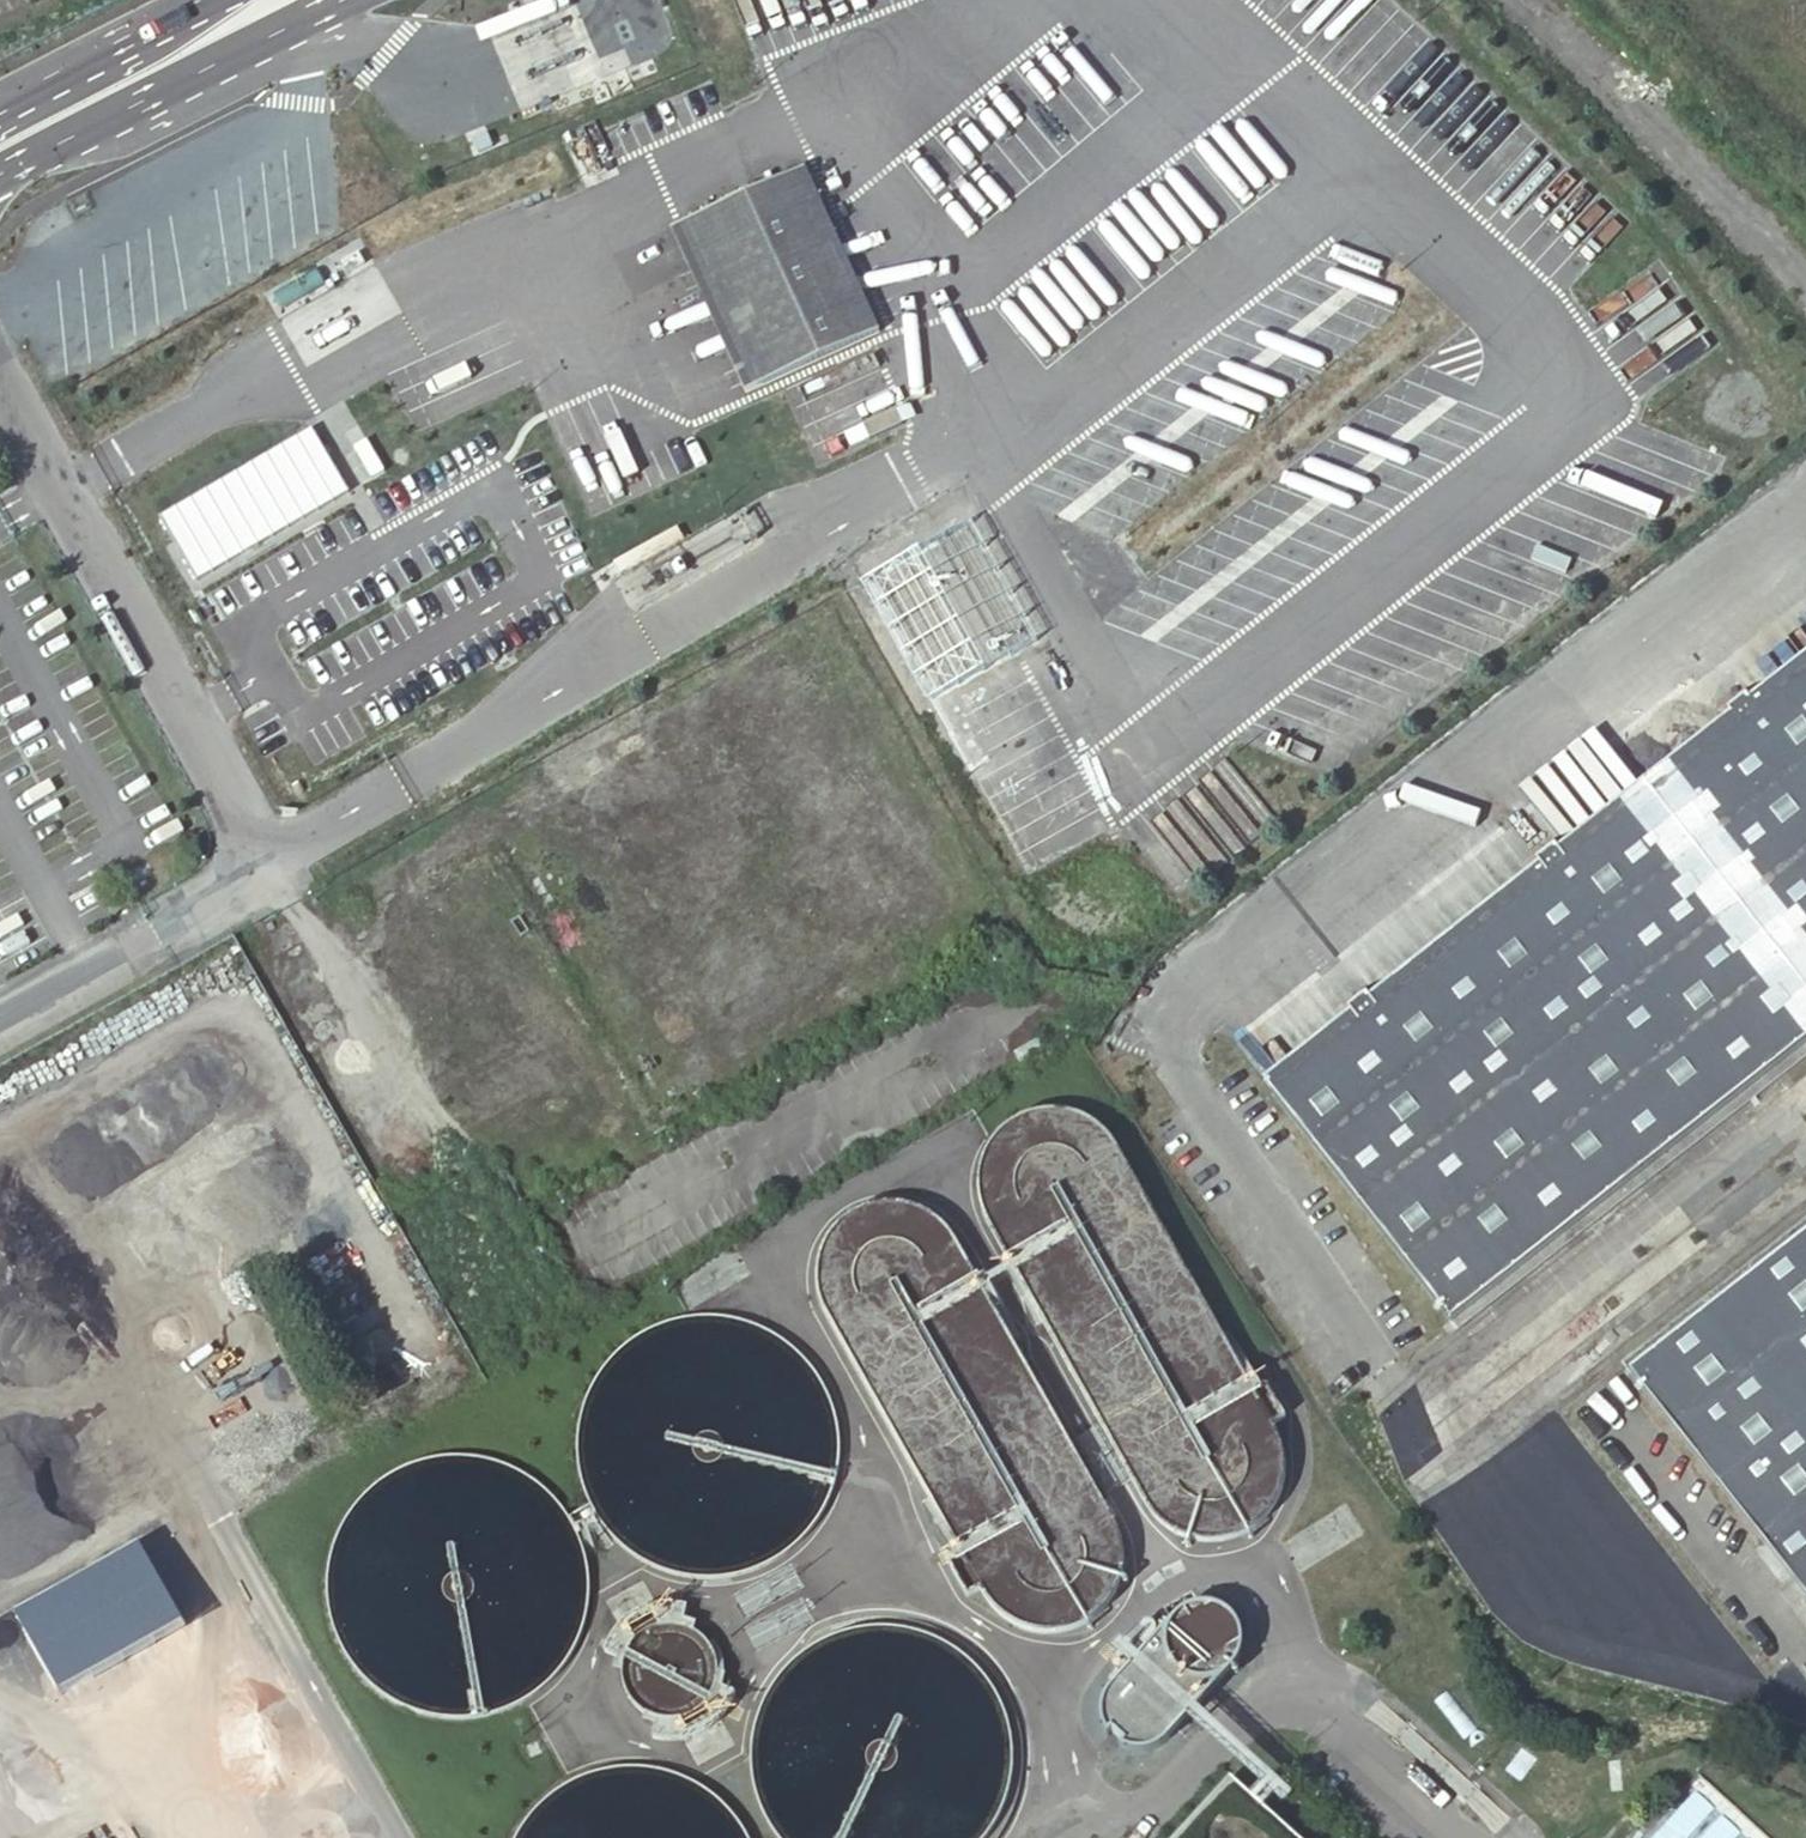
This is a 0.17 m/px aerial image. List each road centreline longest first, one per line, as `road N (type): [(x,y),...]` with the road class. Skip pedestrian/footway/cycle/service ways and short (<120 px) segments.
road 1 (secondary): [(0,173),(345,0)]
road 2 (secondary): [(235,0),(196,30),(0,134)]
road 3 (secondary): [(196,0),(0,100)]

